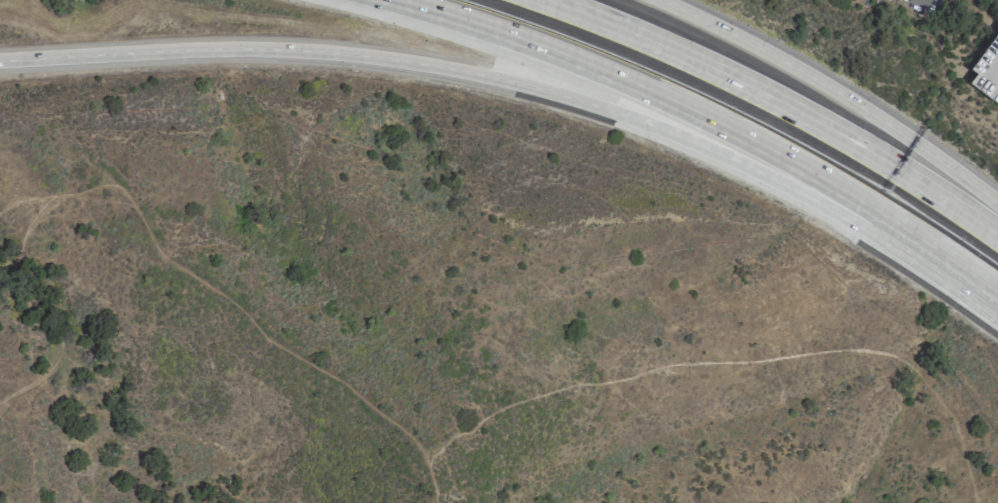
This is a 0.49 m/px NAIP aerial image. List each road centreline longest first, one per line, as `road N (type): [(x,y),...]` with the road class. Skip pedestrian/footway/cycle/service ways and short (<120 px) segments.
road 1 (motorway): [(0,61),(261,49),(450,68),(644,121),(871,221)]
road 2 (motorway): [(391,0),(608,76),(801,172),(871,221)]
road 3 (motorway): [(997,239),(792,112),(543,0)]
road 4 (motorway): [(997,205),(784,60),(660,0)]
road 5 (motorway): [(871,221),(997,306)]

